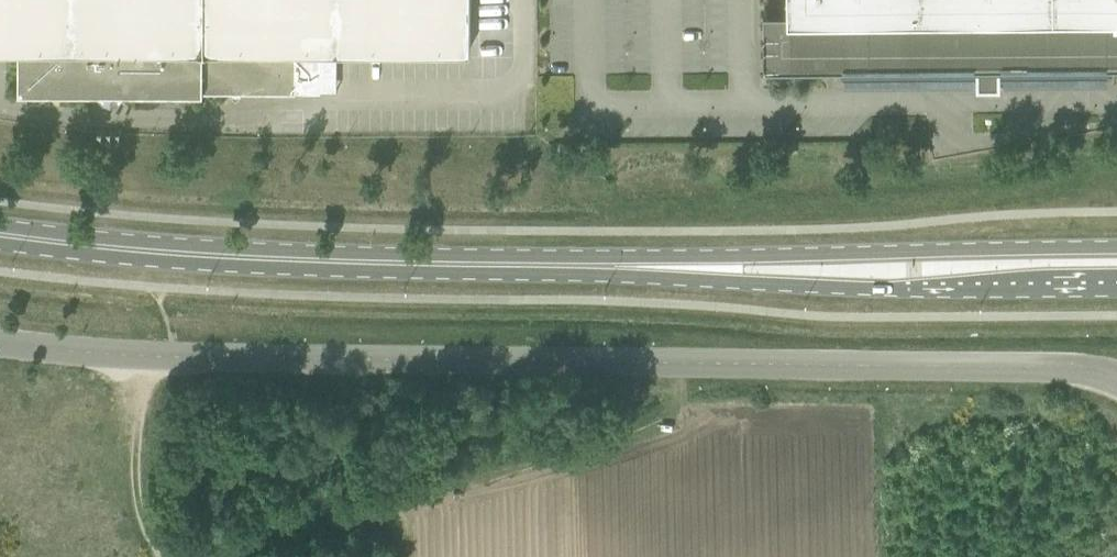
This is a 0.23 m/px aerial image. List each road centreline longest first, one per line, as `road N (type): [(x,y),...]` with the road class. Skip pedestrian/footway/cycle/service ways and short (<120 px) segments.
road 1 (unclassified): [(1116,382),(1064,372),(174,355),(0,341)]
road 2 (secondary): [(471,270),(831,290),(1116,288)]
road 3 (secondary): [(1116,247),(471,270)]
road 4 (secondary): [(471,270),(122,250),(0,234)]
road 5 (track): [(174,355),(166,428),(135,503),(155,556)]

